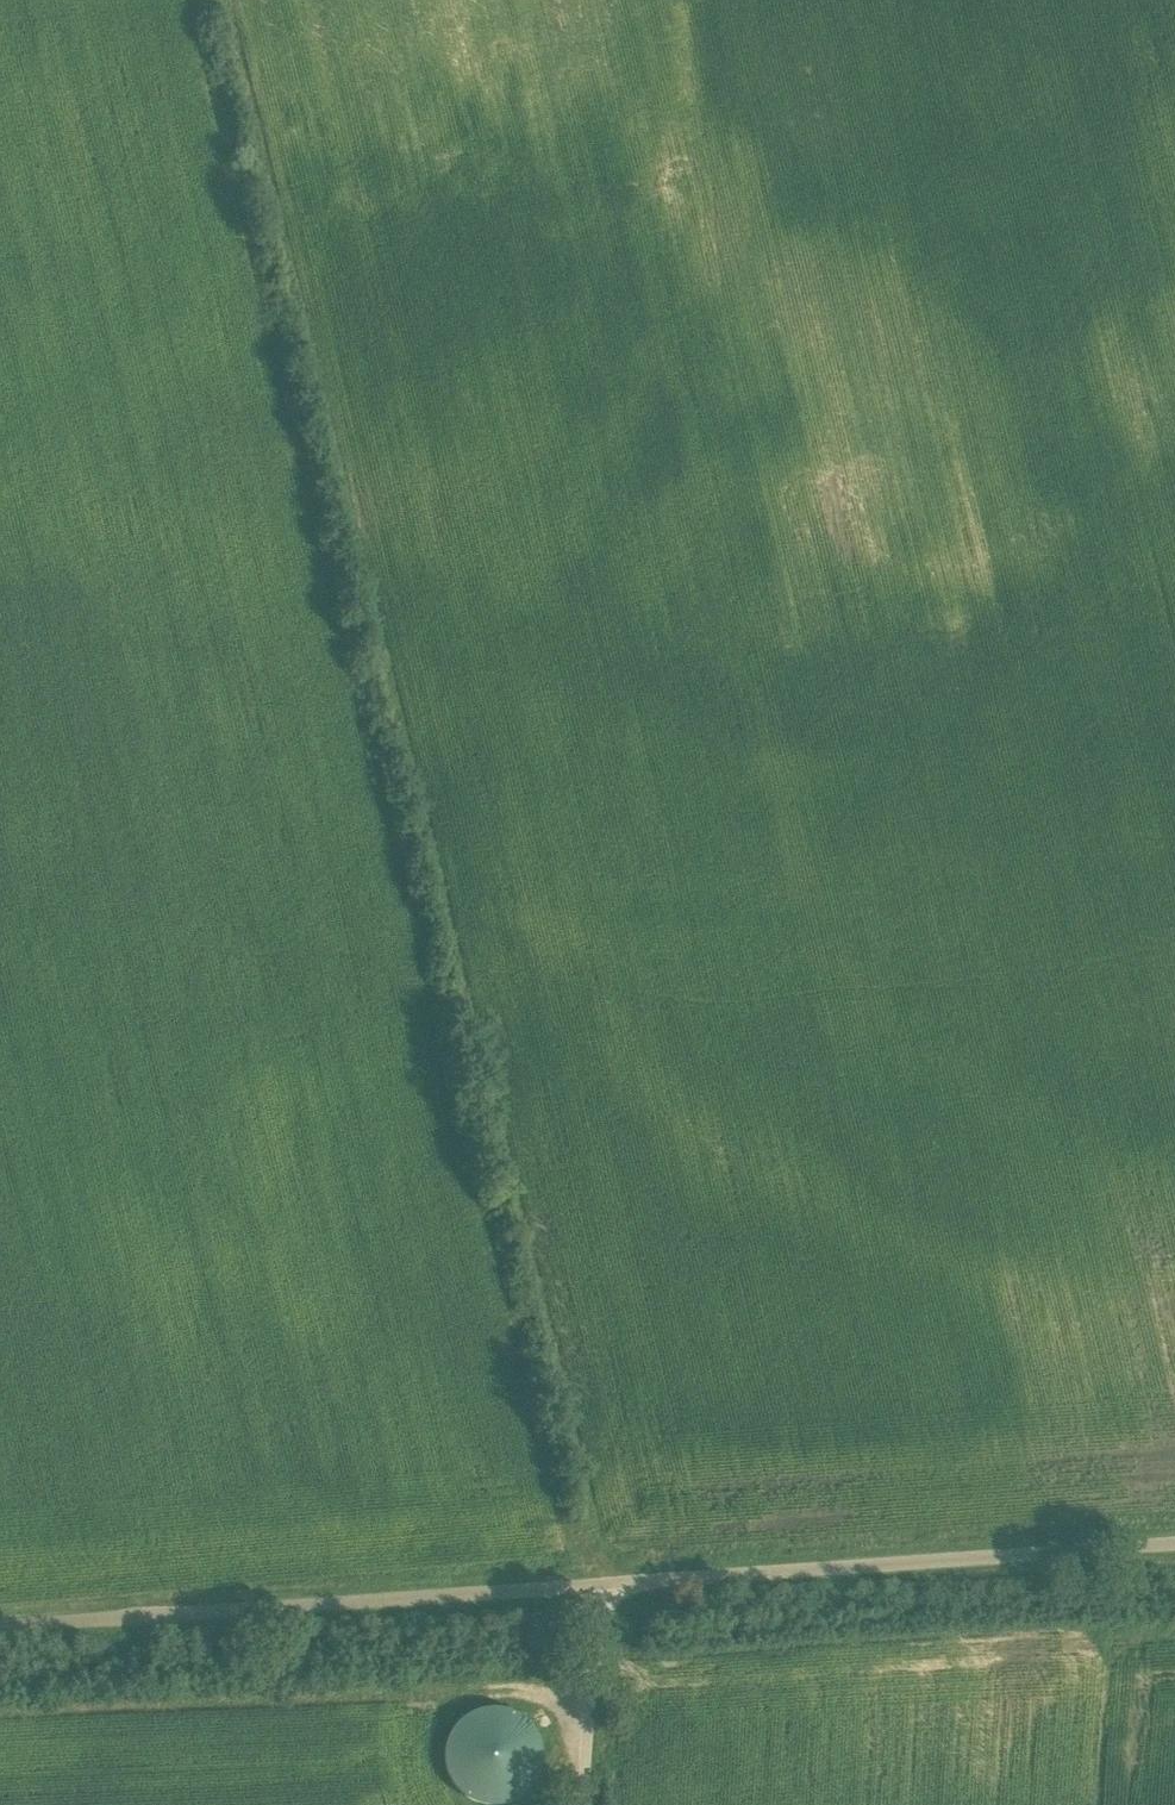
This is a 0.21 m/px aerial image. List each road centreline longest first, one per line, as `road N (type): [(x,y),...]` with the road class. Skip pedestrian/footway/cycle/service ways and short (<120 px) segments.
road 1 (unclassified): [(600,1591),(0,1637)]
road 2 (unclassified): [(1174,1538),(600,1591)]
road 3 (unclassified): [(600,1591),(585,1804)]

